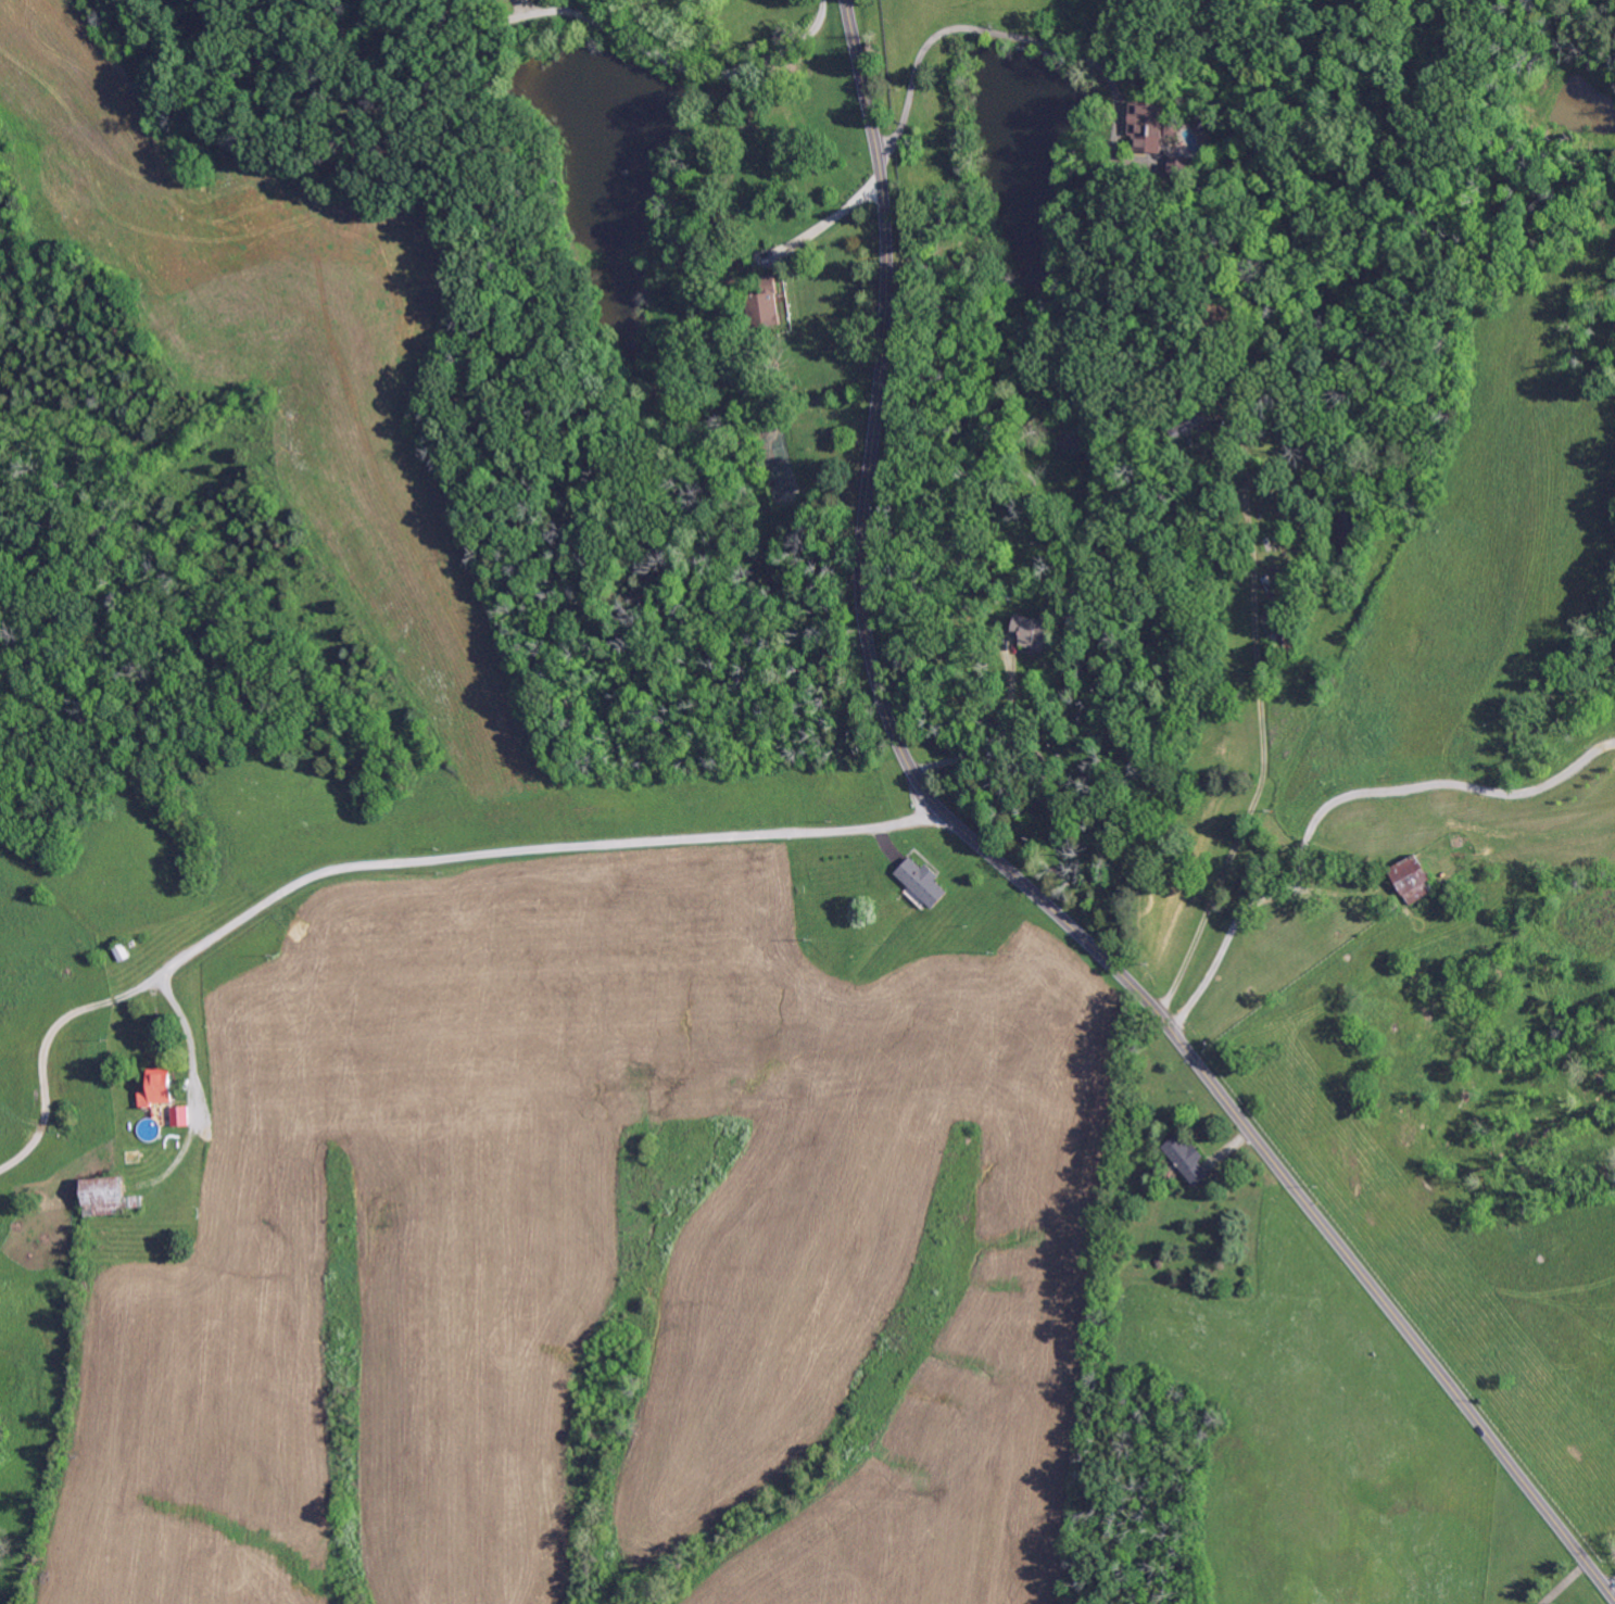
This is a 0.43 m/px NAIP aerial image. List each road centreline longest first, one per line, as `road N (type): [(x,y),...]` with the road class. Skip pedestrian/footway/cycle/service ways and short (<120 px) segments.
road 1 (residential): [(847,0),(886,213),(887,305),(863,593),(896,736),(959,826),(1151,1005),(1614,1596)]

